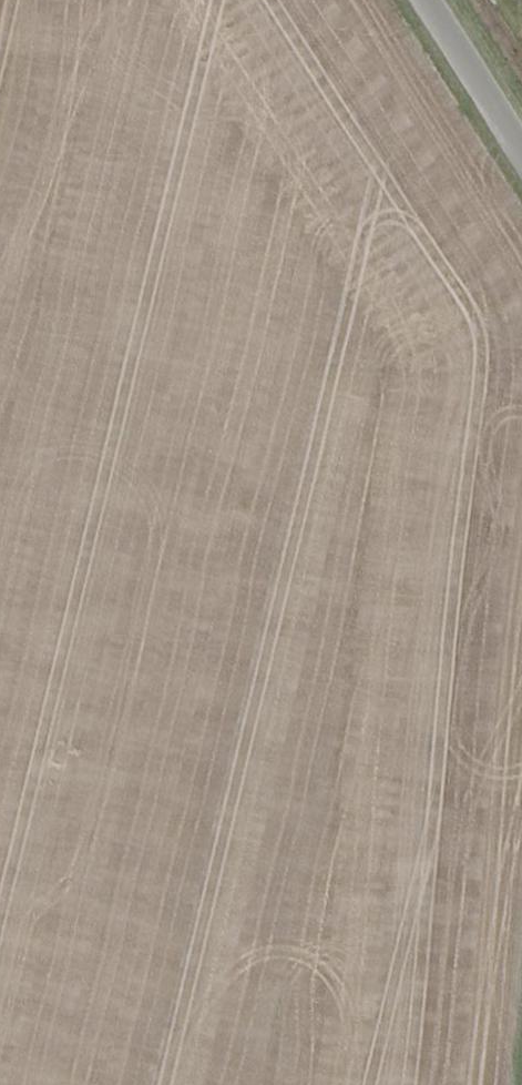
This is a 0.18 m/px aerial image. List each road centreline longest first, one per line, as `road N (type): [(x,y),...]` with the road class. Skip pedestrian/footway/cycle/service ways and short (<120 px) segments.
road 1 (unclassified): [(521,158),(426,0)]

